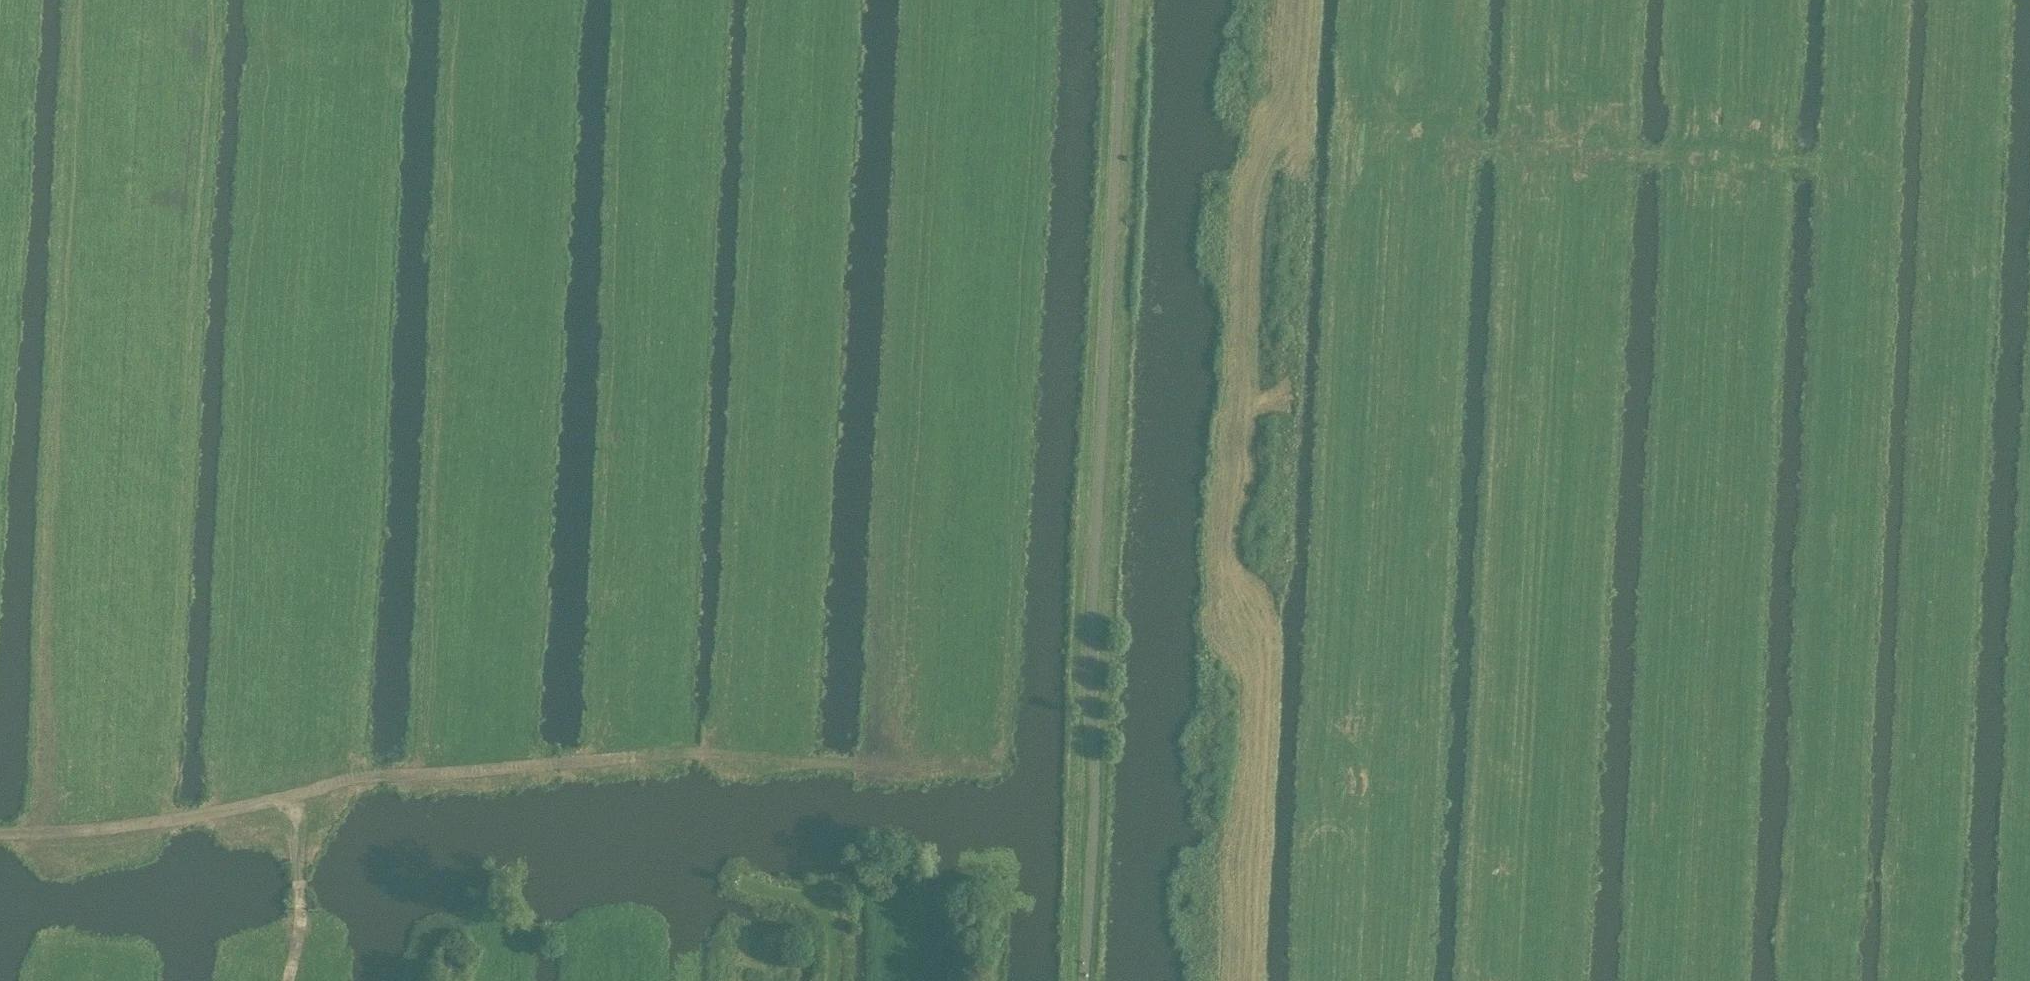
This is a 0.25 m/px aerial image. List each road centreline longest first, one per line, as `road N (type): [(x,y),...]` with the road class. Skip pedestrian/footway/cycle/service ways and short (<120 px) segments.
road 1 (track): [(913,771),(701,754),(354,781),(309,820),(261,772),(165,769),(58,824)]
road 2 (track): [(309,820),(288,980)]

